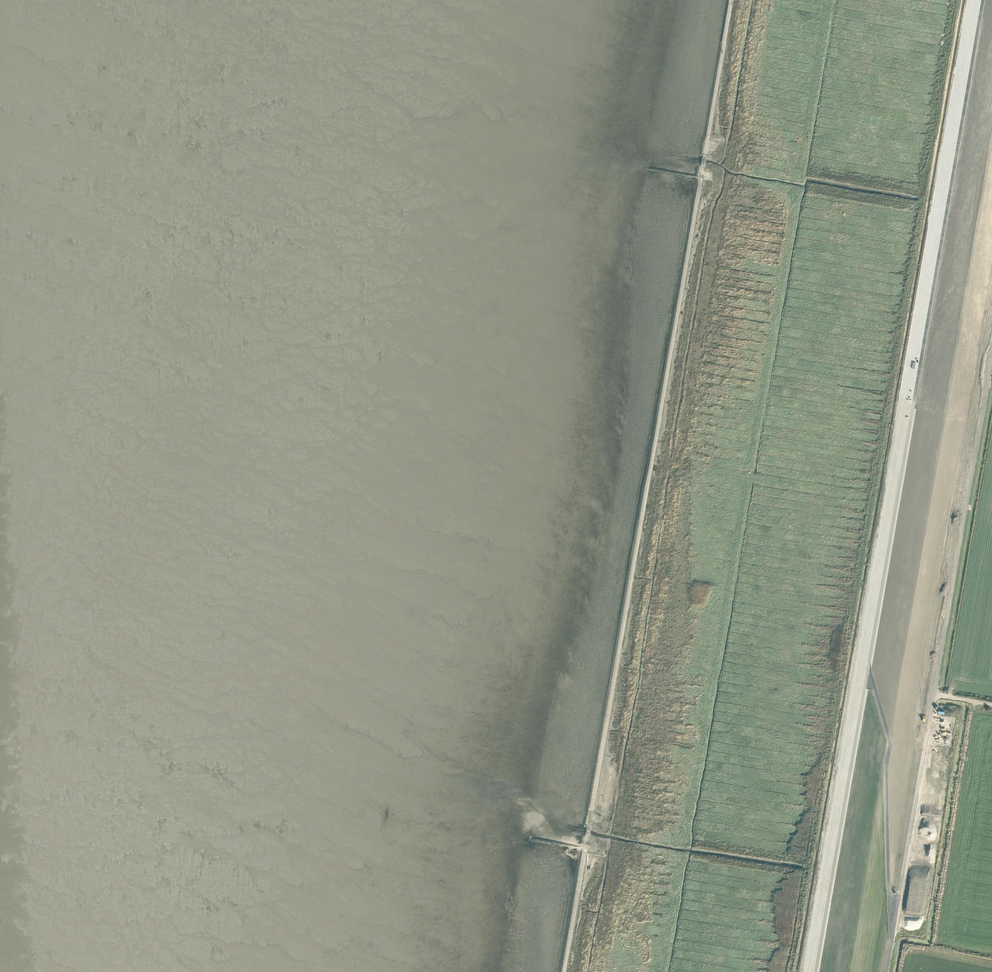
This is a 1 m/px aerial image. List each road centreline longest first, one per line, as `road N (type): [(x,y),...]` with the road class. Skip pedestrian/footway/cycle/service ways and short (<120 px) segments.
road 1 (track): [(989,0),(890,531),(819,971)]
road 2 (track): [(885,971),(991,361)]
road 3 (track): [(832,971),(919,765)]

